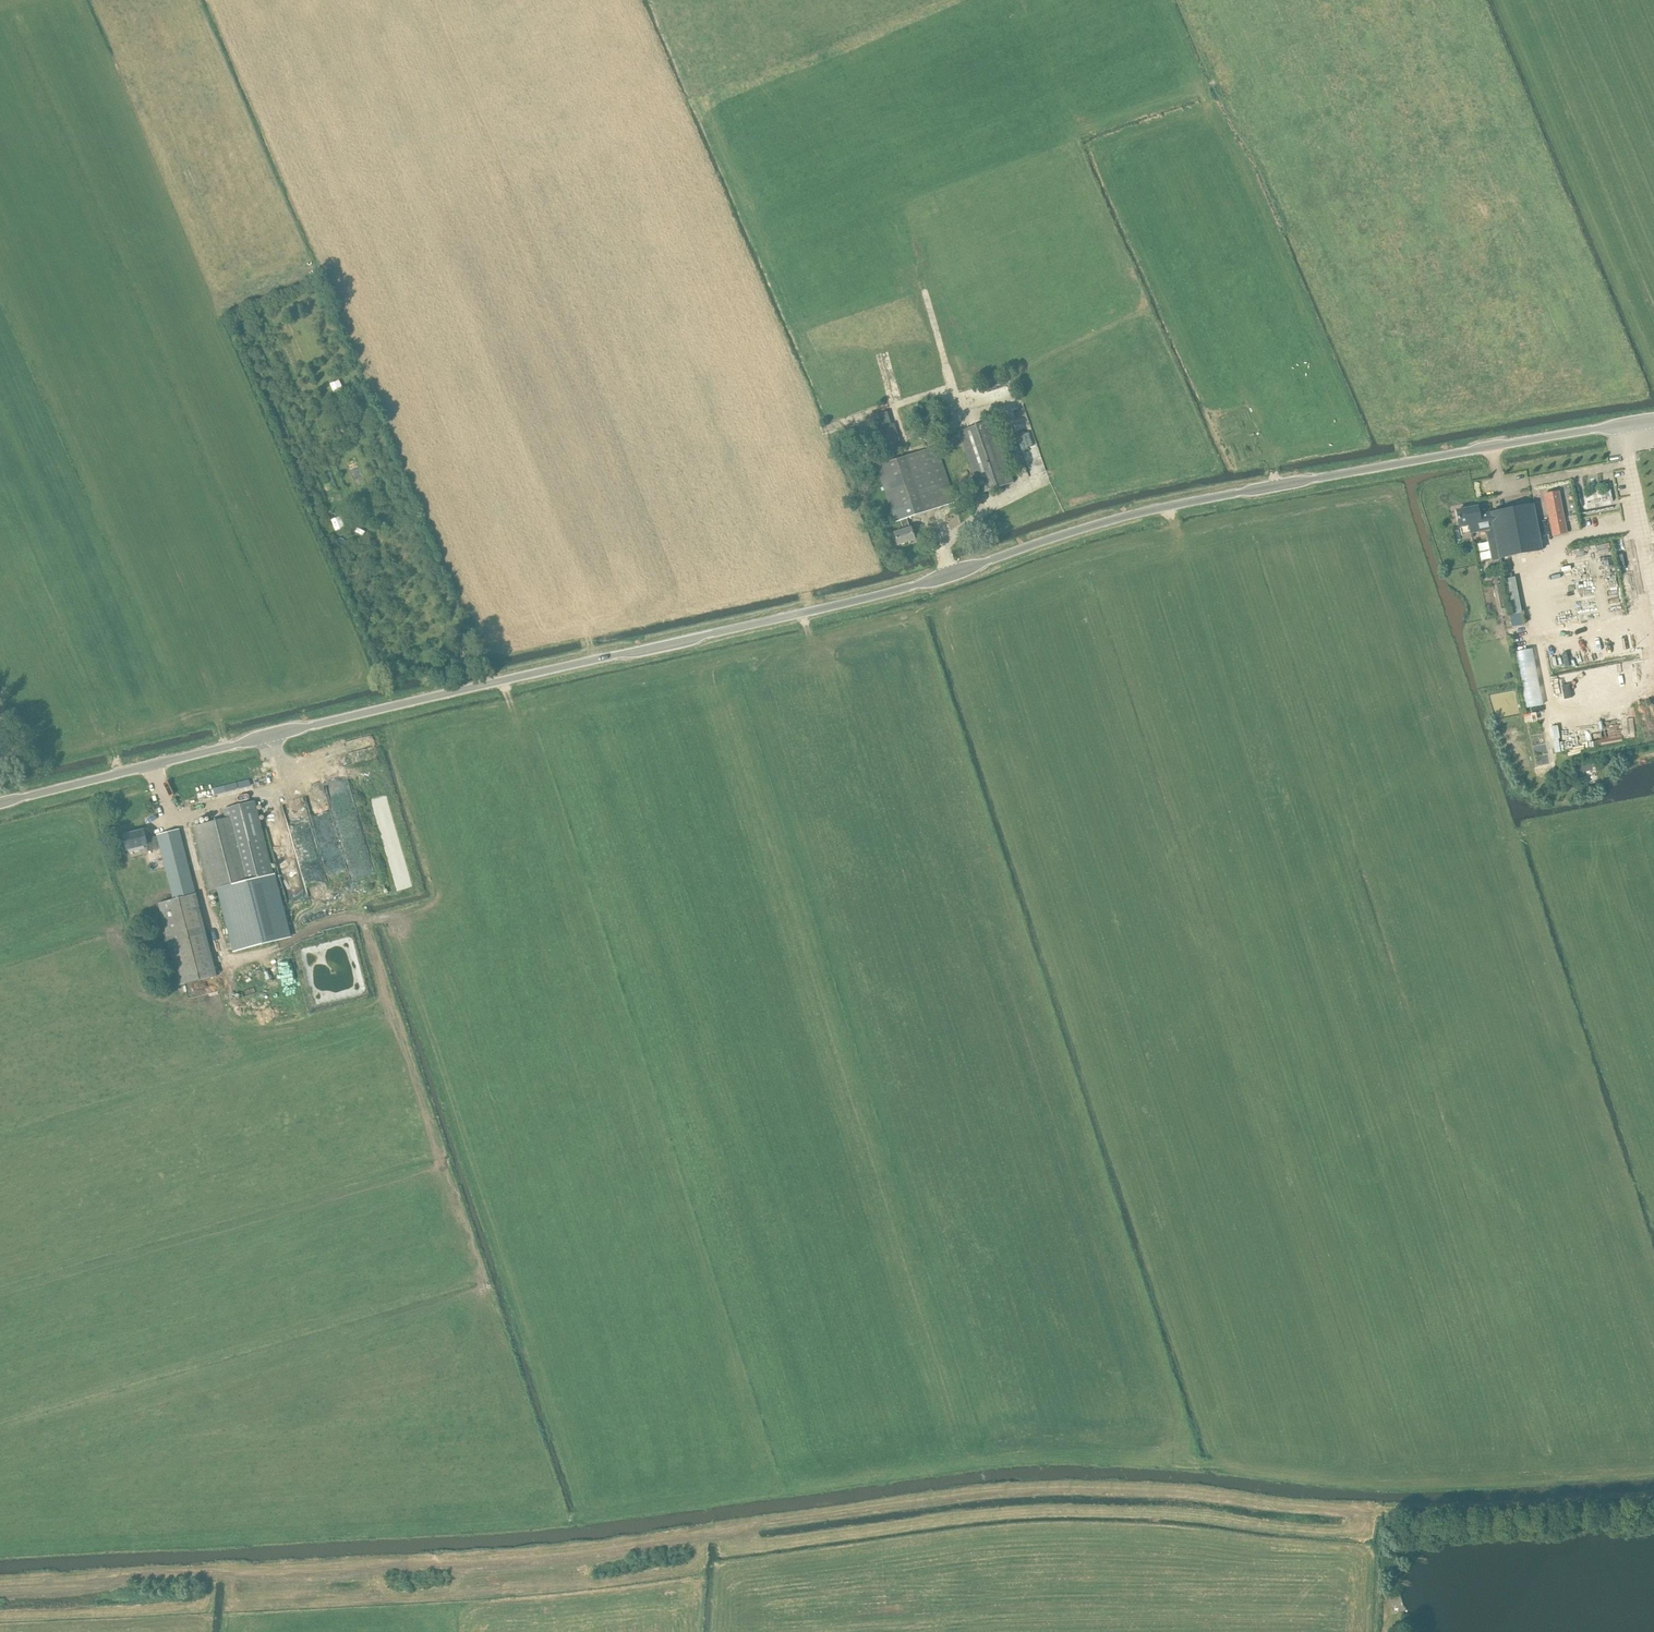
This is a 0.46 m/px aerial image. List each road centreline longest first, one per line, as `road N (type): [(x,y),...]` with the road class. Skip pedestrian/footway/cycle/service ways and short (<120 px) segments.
road 1 (unclassified): [(0,803),(860,601),(1176,506),(1653,420)]

